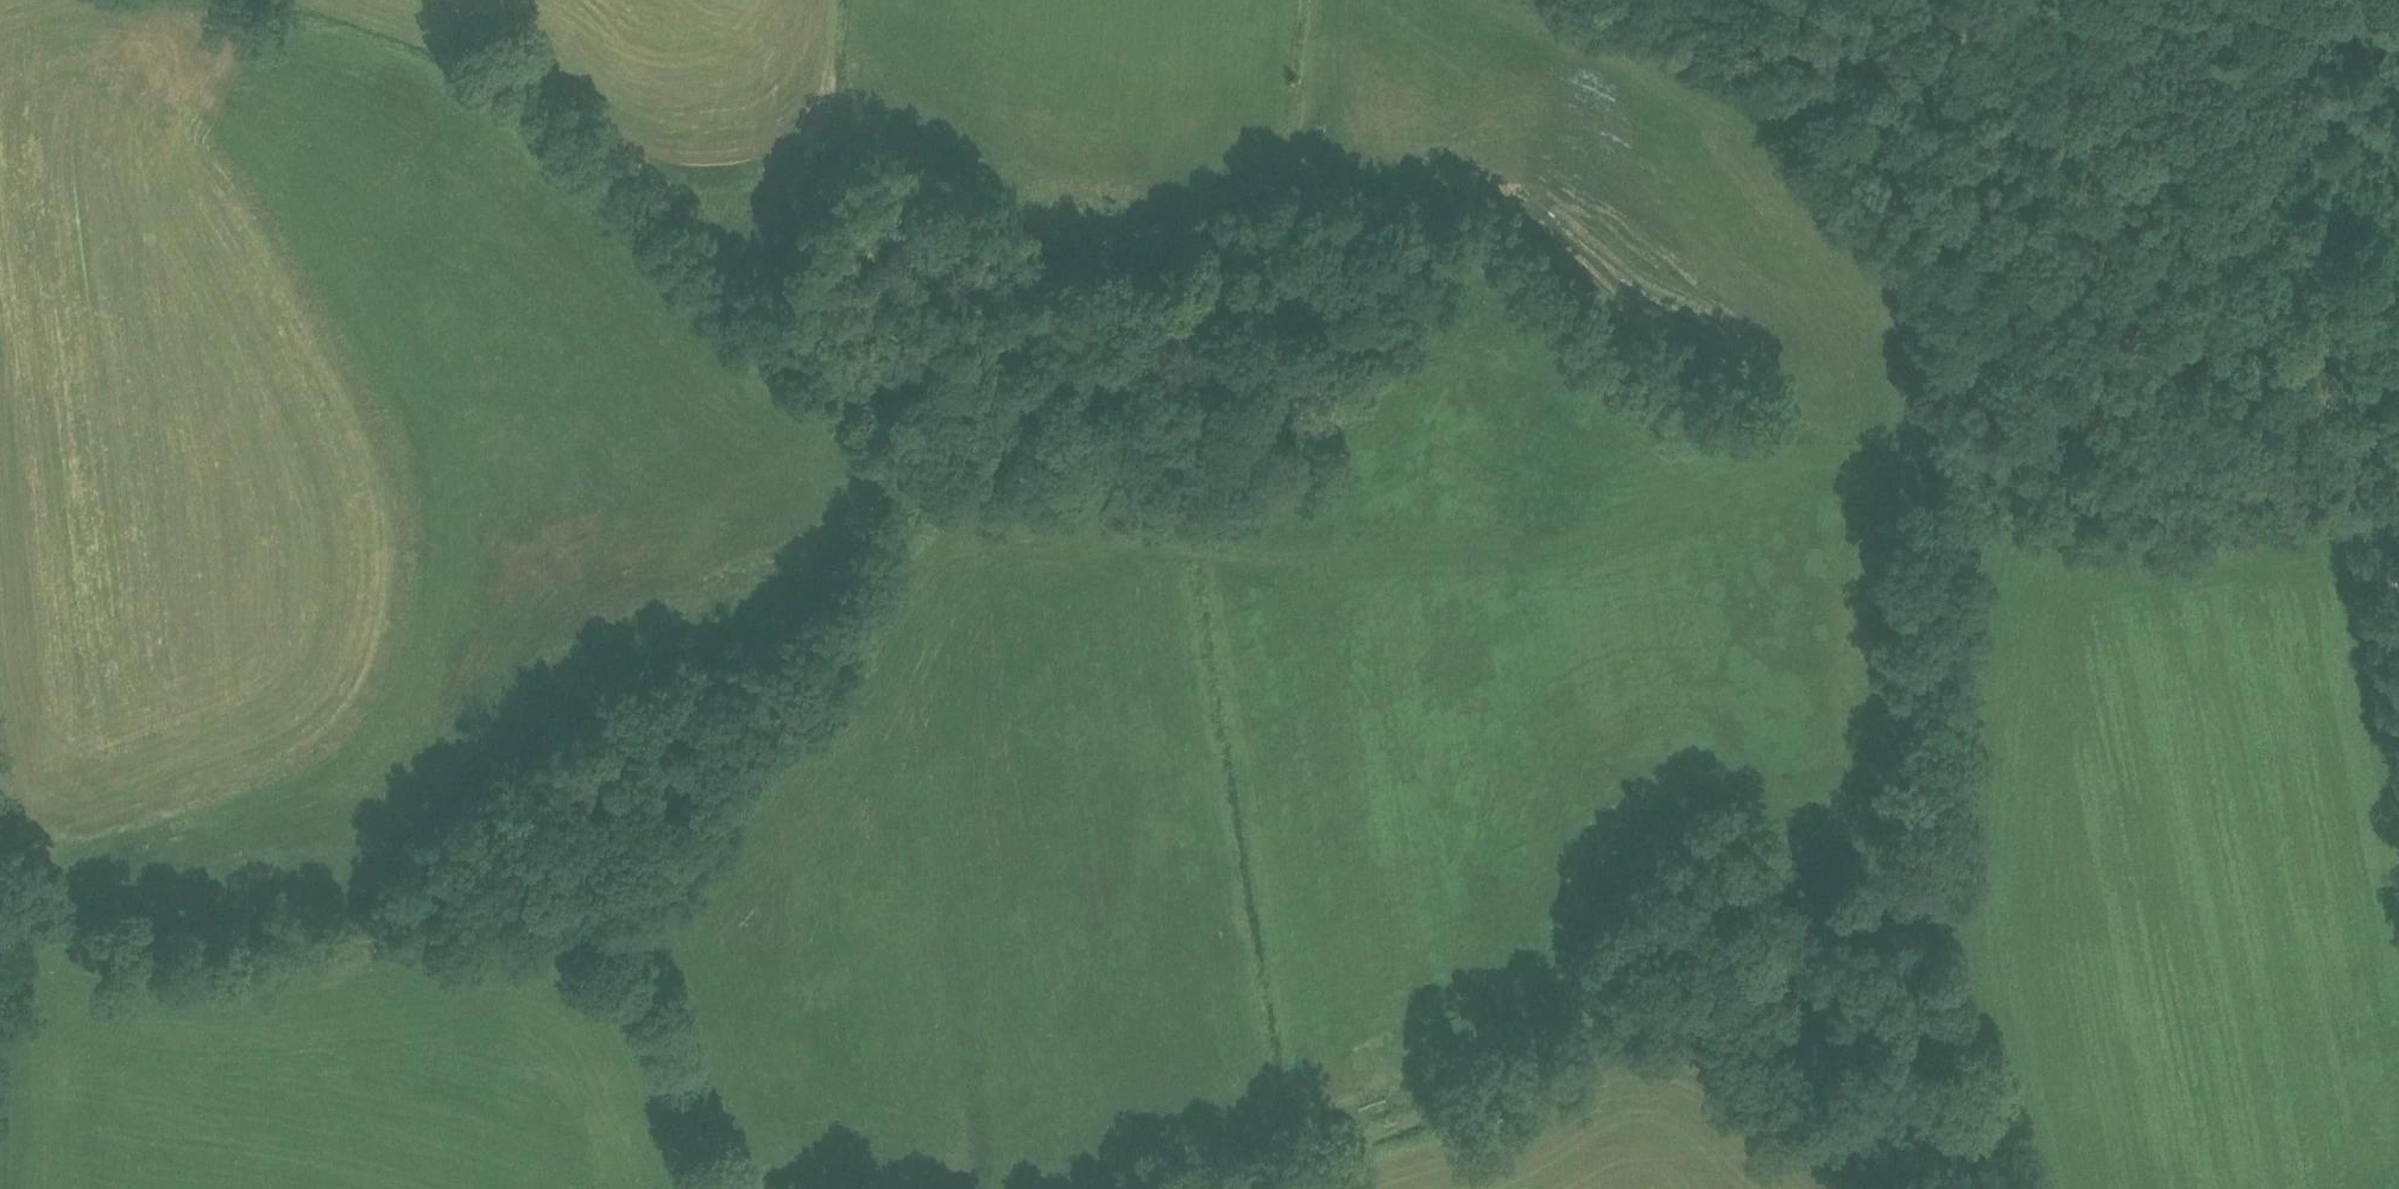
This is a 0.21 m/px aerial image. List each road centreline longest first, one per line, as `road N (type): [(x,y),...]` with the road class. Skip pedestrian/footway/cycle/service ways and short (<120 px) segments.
road 1 (track): [(771,1188),(732,1167),(660,1018),(626,969),(586,939),(475,915),(189,946),(138,942),(78,932),(0,877)]
road 2 (track): [(1904,1188),(1814,1079),(1751,1051),(1682,1046),(1214,1188)]
road 3 (unclassified): [(2398,589),(2305,405),(2056,0)]

